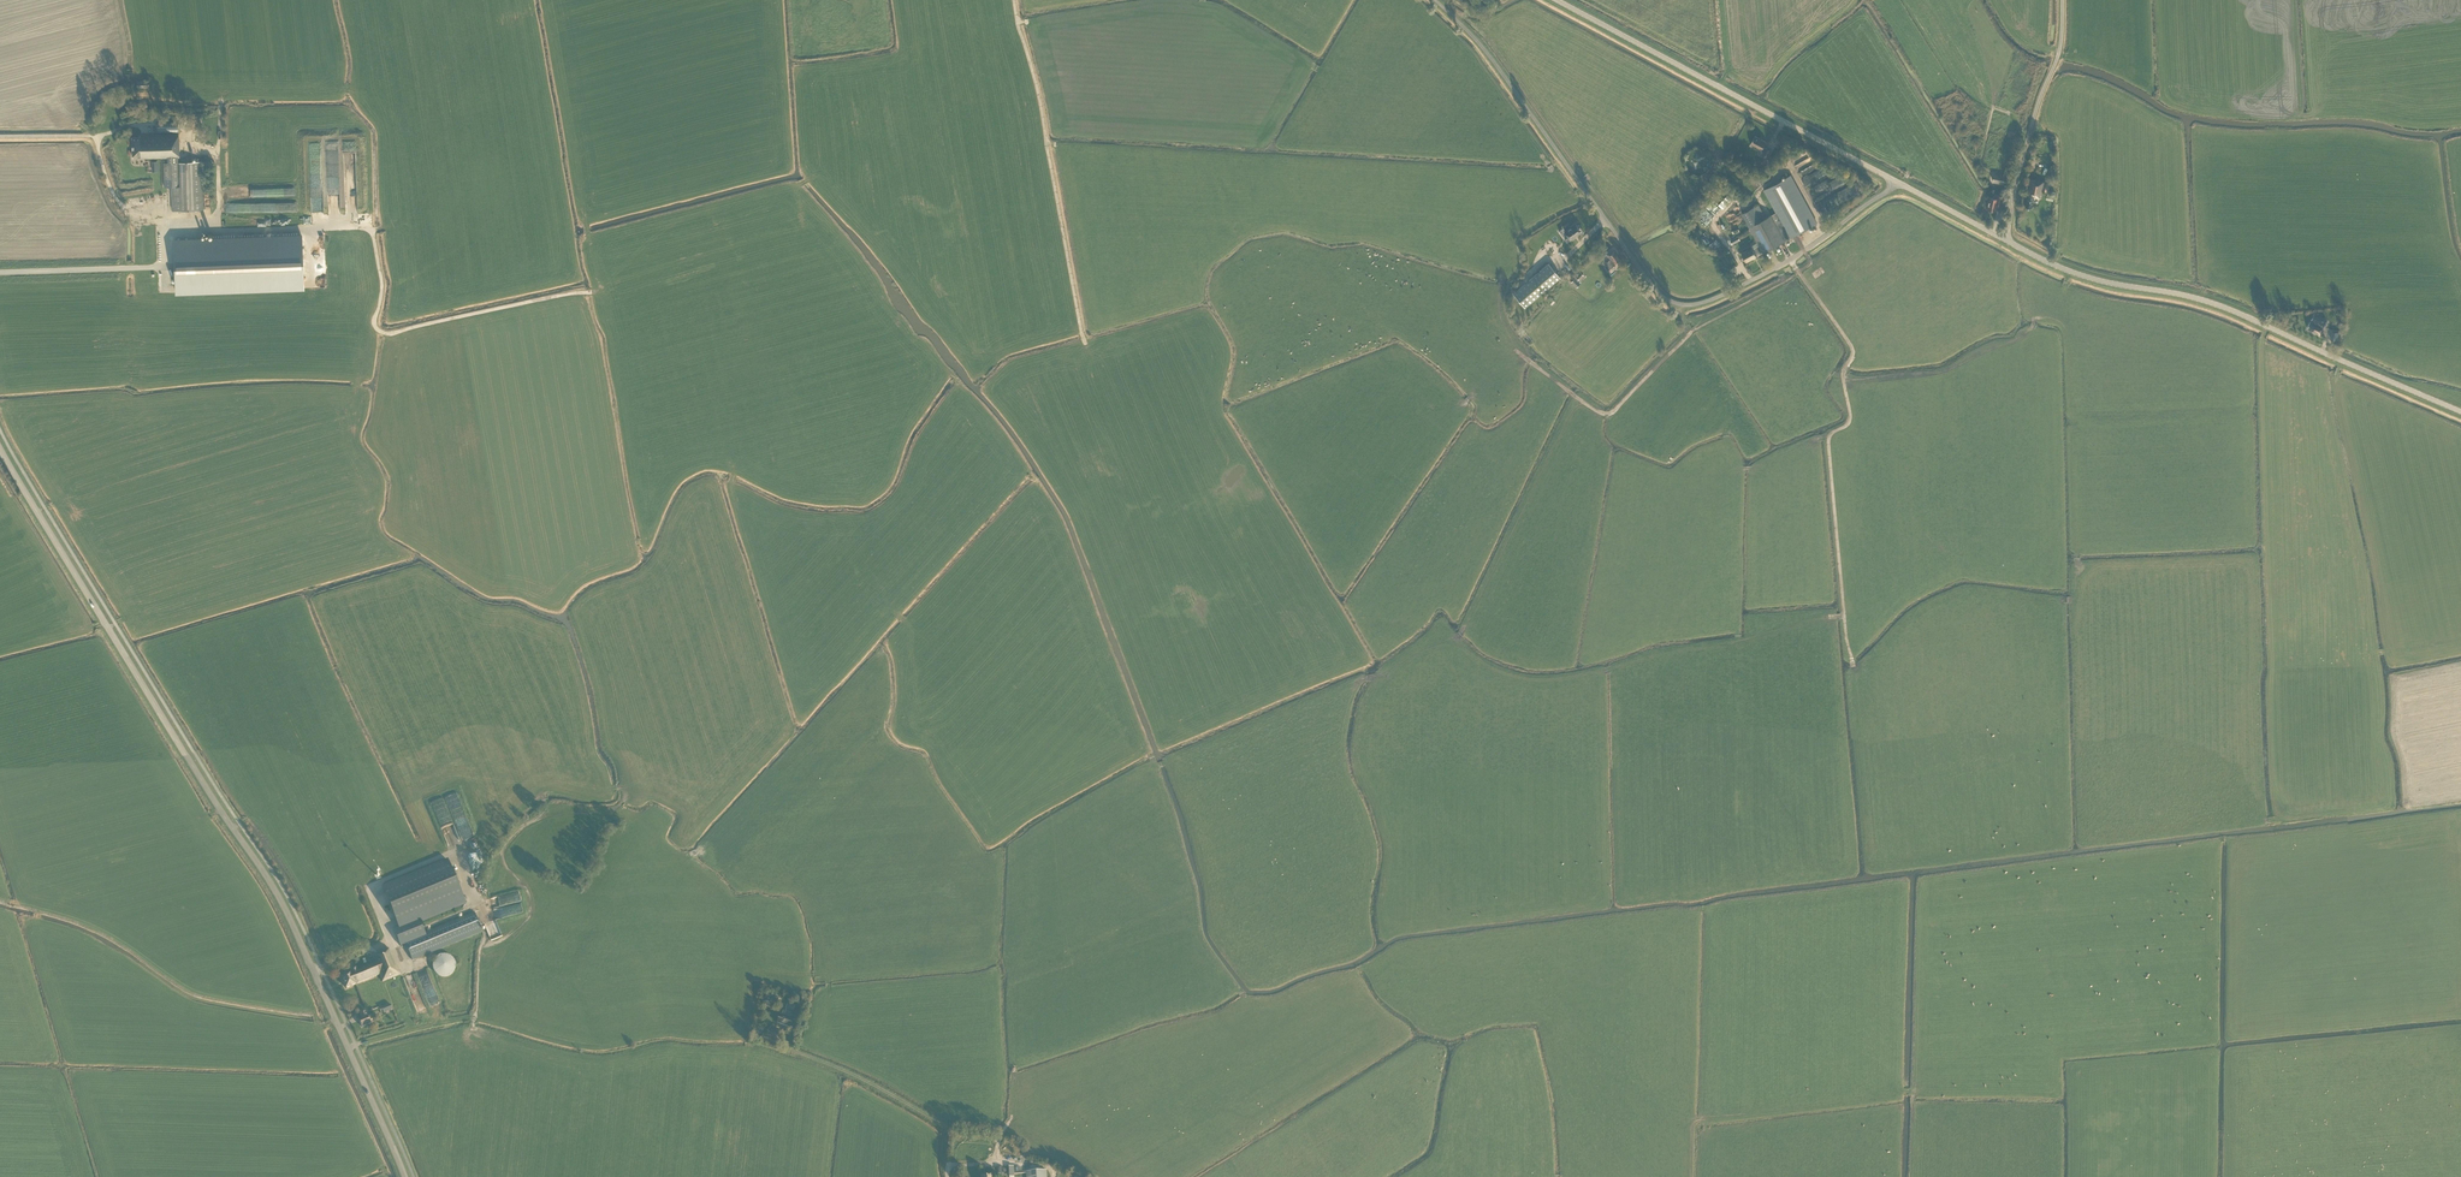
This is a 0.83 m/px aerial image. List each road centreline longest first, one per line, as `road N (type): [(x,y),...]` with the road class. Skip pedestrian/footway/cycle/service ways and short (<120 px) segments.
road 1 (residential): [(1898,181),(1752,280),(1700,303),(1675,302),(1655,289),(1480,44),(1436,0)]
road 2 (secondary): [(313,971),(269,881),(0,449)]
road 3 (tertiary): [(2460,411),(2216,304),(2080,274),(2007,239)]
road 4 (track): [(1854,668),(1828,437),(1850,420),(1843,373),(1853,355),(1791,258)]
road 5 (tertiary): [(1898,181),(1559,0)]
road 6 (unclassified): [(2007,239),(2028,138),(2060,50),(2062,0)]
road 7 (track): [(947,1165),(944,1127),(777,1043),(775,1034)]
road 8 (secondary): [(404,1176),(313,971)]
road 9 (tertiary): [(2007,239),(1898,181)]

